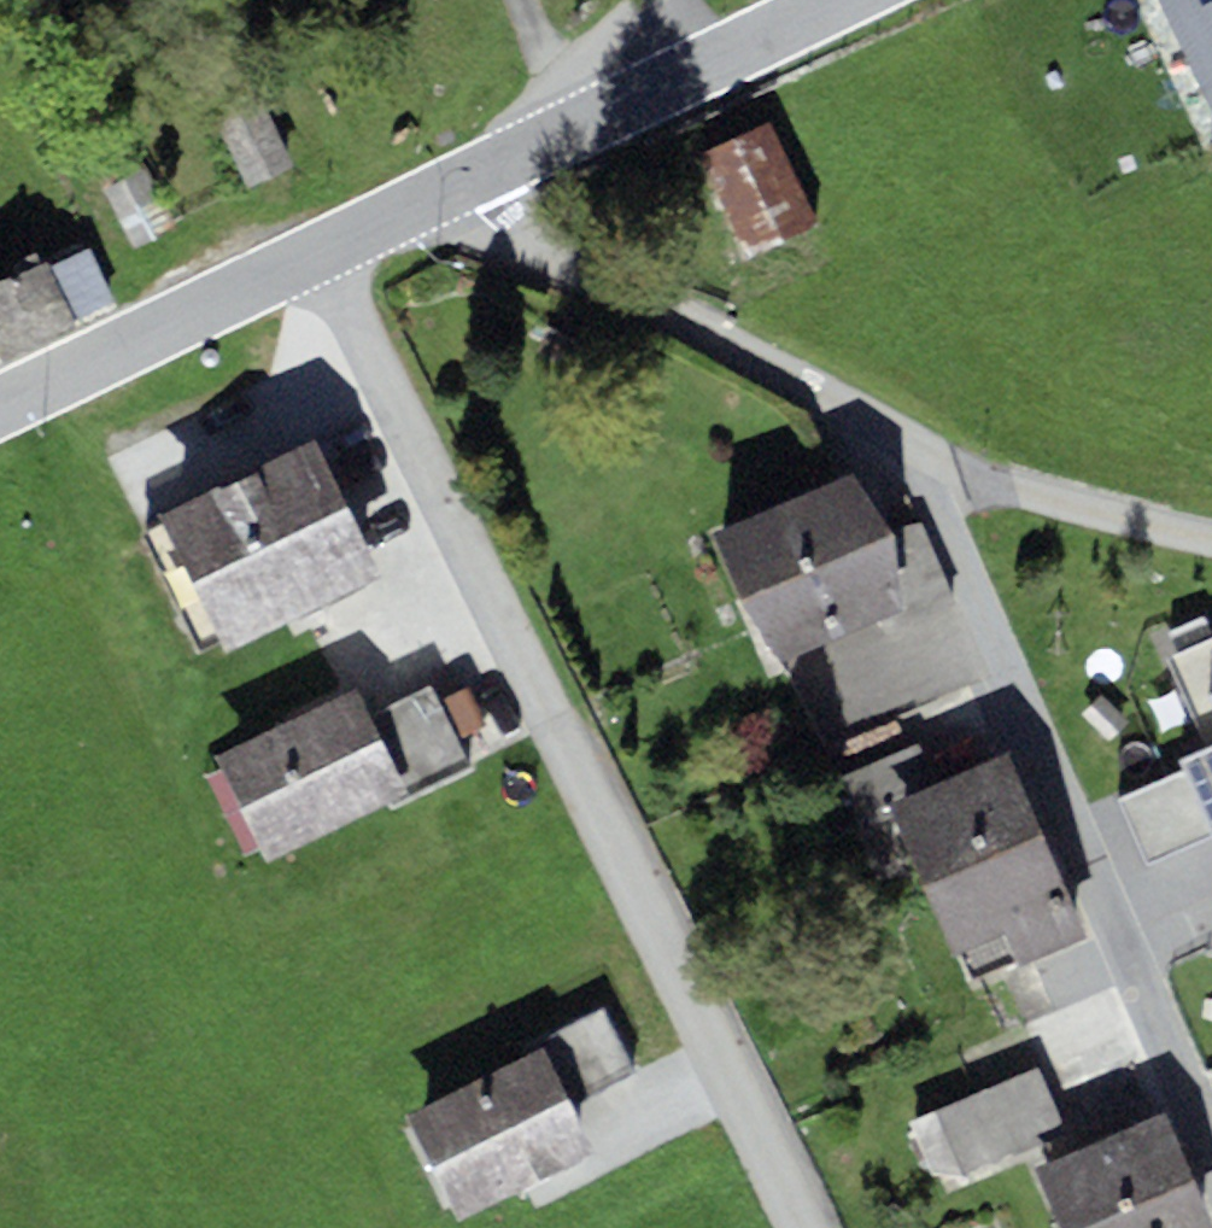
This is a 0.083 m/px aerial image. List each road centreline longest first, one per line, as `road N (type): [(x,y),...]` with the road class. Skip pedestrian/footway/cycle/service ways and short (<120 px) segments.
road 1 (residential): [(338,249),(805,1227)]
road 2 (residential): [(924,454),(1211,1138)]
road 3 (residential): [(924,454),(431,203)]
road 4 (unclassified): [(0,407),(338,249)]
road 5 (unclassified): [(571,133),(843,0)]
road 6 (residential): [(1211,544),(924,454)]
road 7 (residential): [(647,0),(606,37),(571,133)]
road 8 (unclassified): [(431,203),(571,133)]

